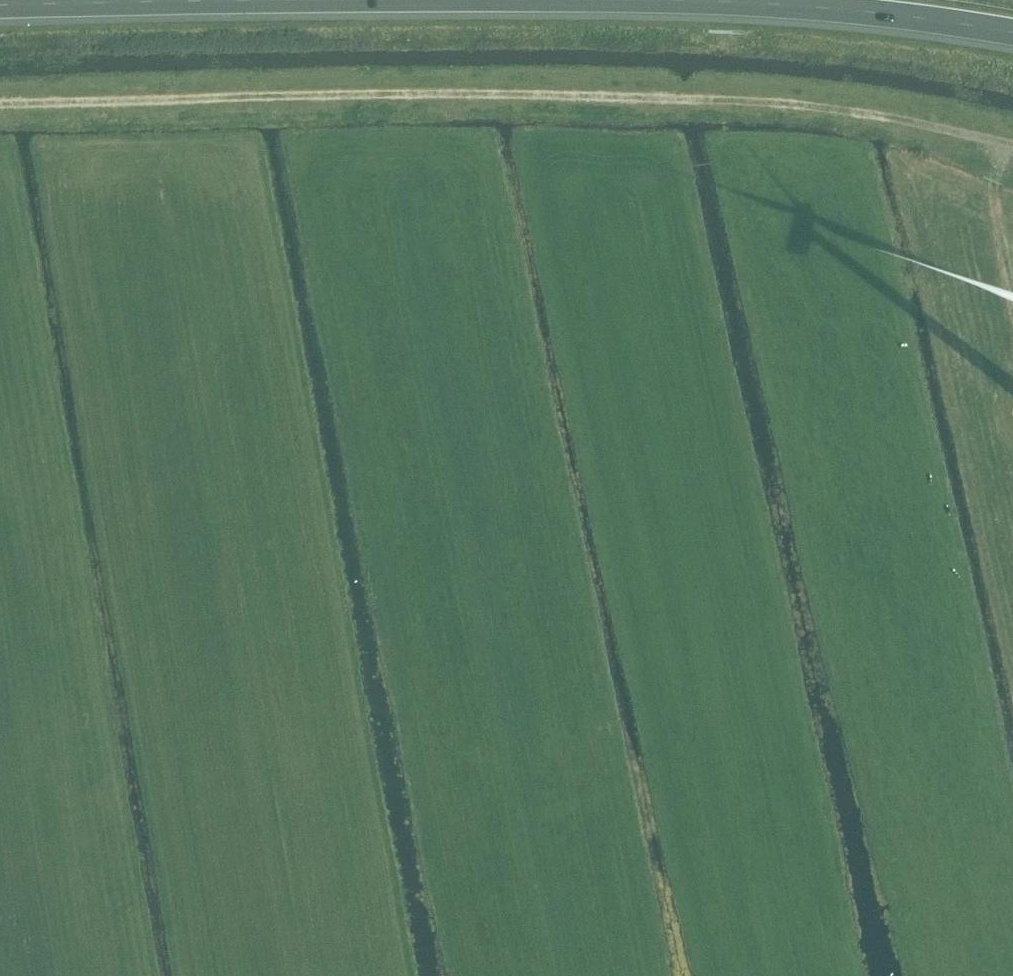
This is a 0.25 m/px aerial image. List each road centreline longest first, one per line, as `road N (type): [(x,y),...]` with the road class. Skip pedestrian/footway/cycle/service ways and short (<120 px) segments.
road 1 (track): [(1012,144),(794,104),(634,98),(270,96),(0,107)]
road 2 (trunk): [(0,5),(661,2),(786,5),(1012,34)]

